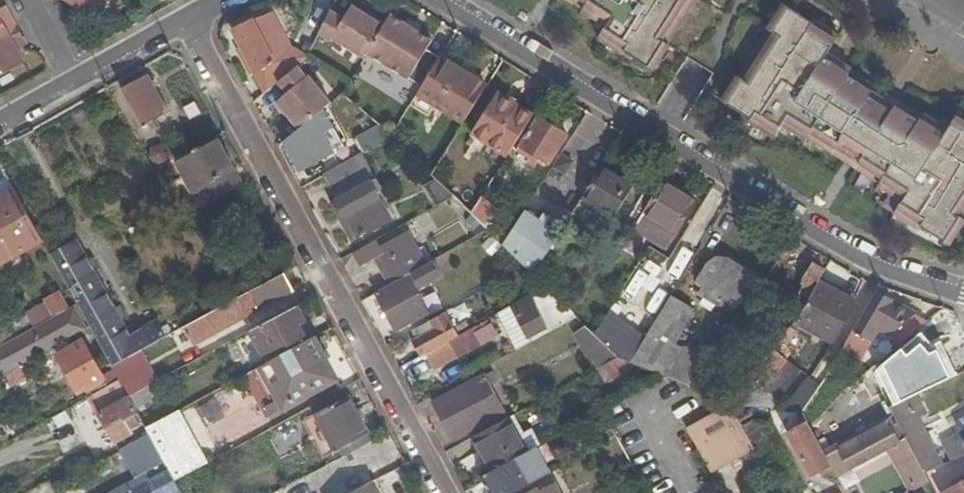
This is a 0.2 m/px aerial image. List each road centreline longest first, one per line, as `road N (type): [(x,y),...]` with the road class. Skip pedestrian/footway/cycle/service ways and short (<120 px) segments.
road 1 (residential): [(963,291),(853,252),(433,0)]
road 2 (residential): [(184,19),(448,492)]
road 3 (residential): [(184,19),(68,84)]

